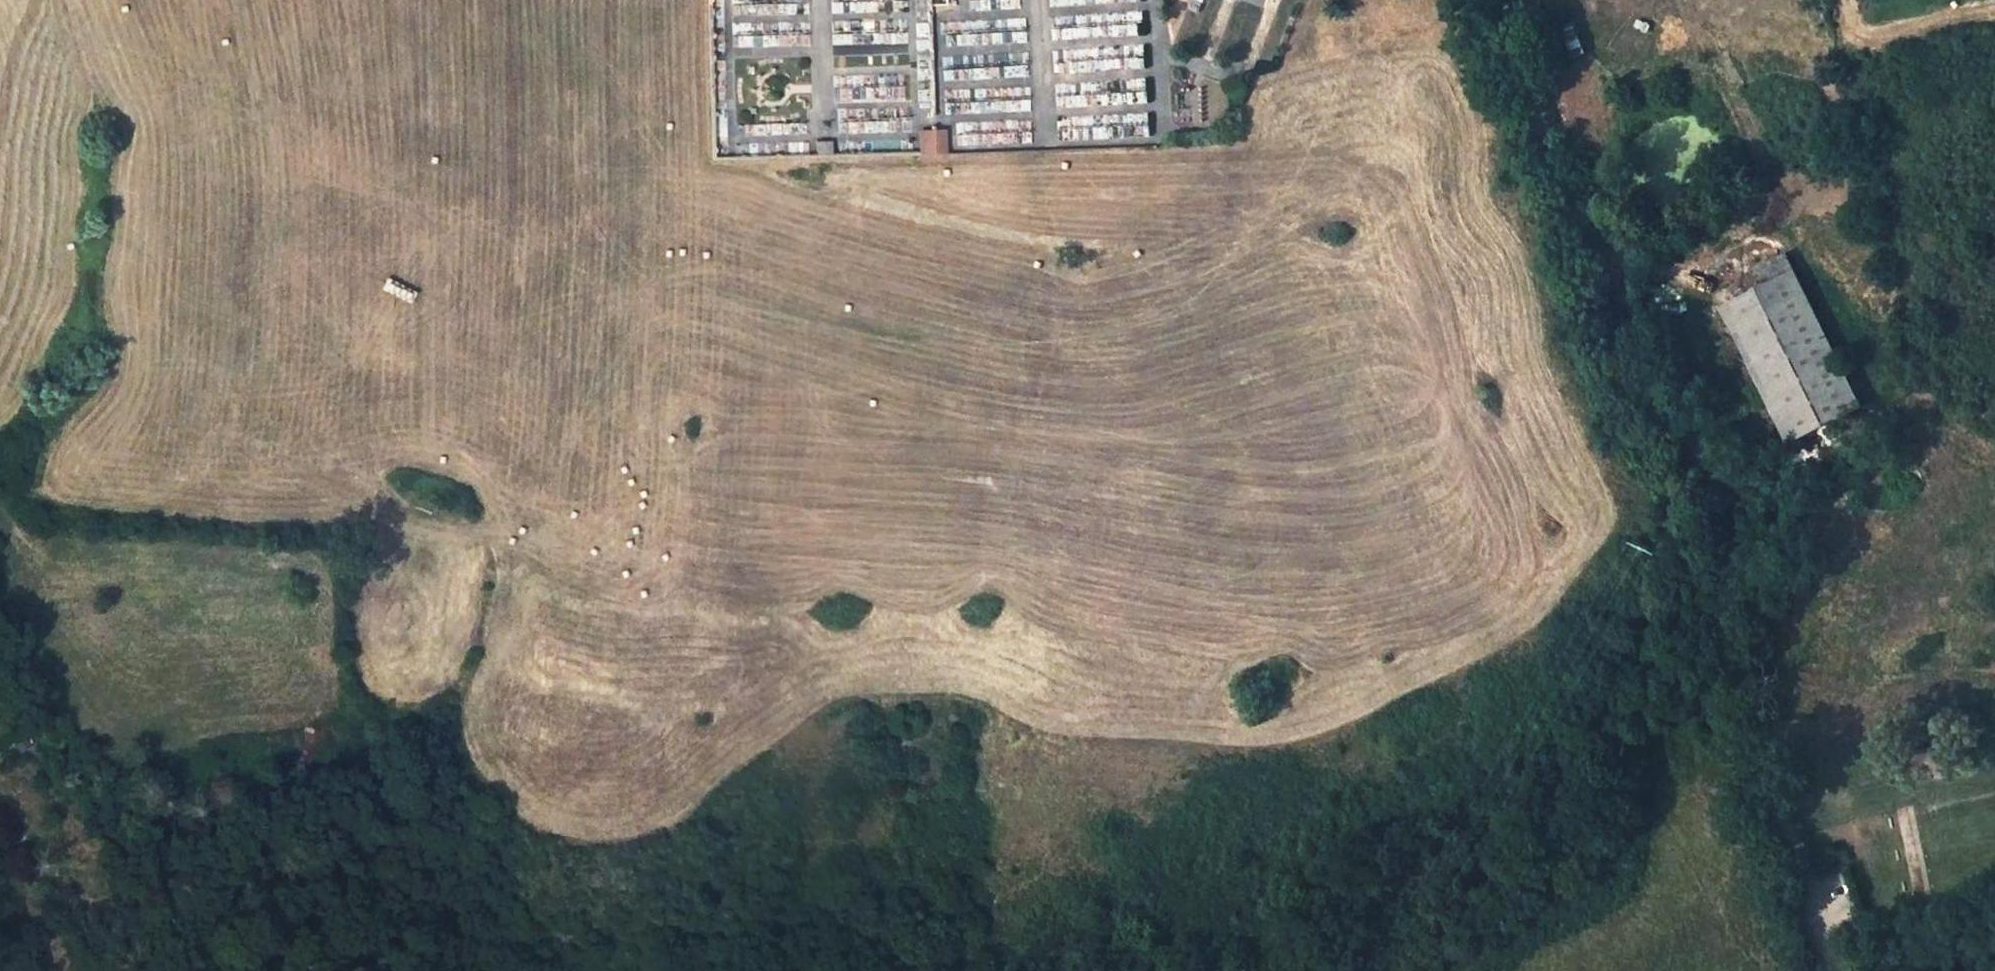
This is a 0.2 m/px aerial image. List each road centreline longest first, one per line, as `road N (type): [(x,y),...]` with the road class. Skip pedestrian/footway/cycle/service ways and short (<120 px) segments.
road 1 (residential): [(1491,0),(1501,48),(1629,355),(1658,417),(1703,462),(1732,541),(1735,649),(1829,946)]

